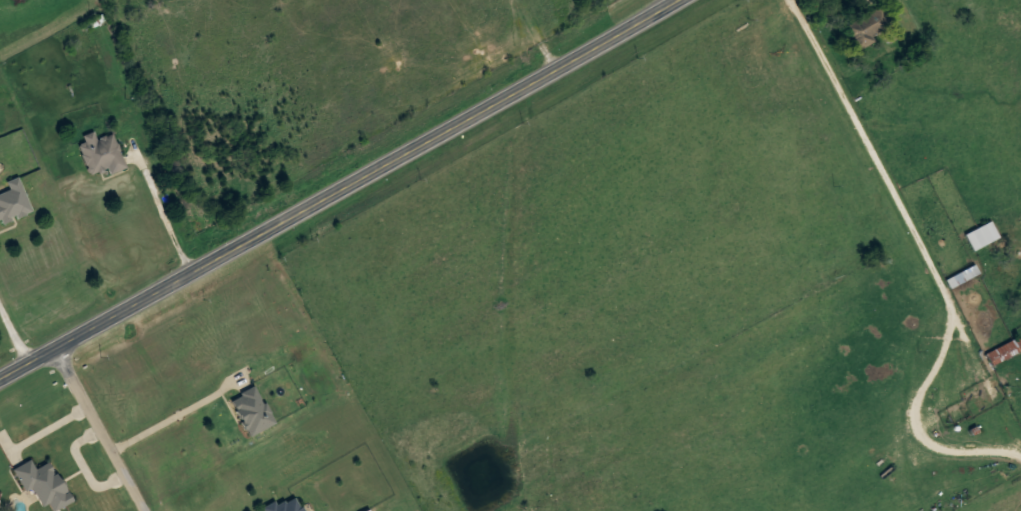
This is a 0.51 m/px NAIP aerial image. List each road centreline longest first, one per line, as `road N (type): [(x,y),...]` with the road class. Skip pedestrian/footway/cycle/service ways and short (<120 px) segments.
road 1 (tertiary): [(0,381),(670,0)]
road 2 (residential): [(940,362),(954,315),(940,280),(789,0)]
road 3 (residential): [(147,510),(58,348)]

